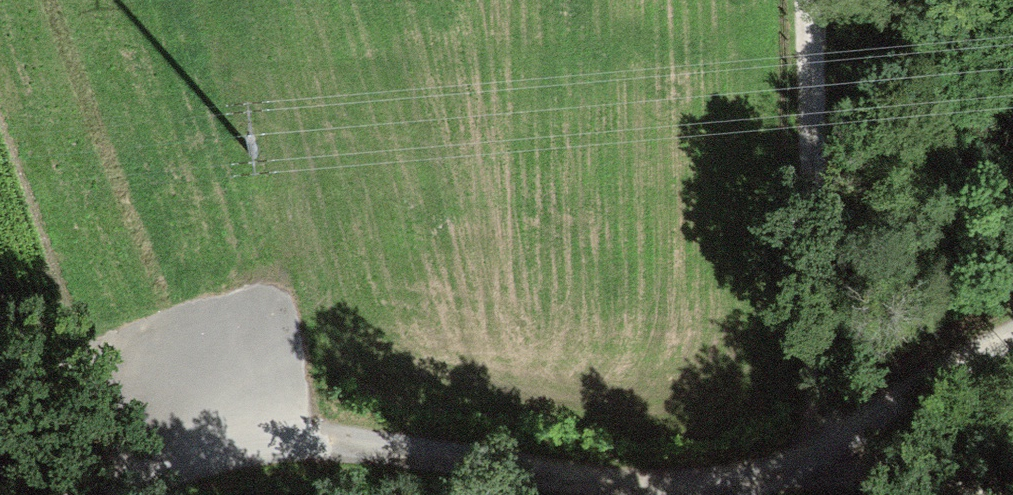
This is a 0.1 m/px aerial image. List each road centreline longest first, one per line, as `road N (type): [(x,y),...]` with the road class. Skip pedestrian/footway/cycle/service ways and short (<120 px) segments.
road 1 (residential): [(711,478),(252,437),(202,445),(128,474),(100,494)]
road 2 (track): [(1012,338),(817,447),(711,478),(881,494)]
road 3 (track): [(817,447),(808,0)]
road 4 (track): [(202,445),(147,390),(80,365),(0,393)]

